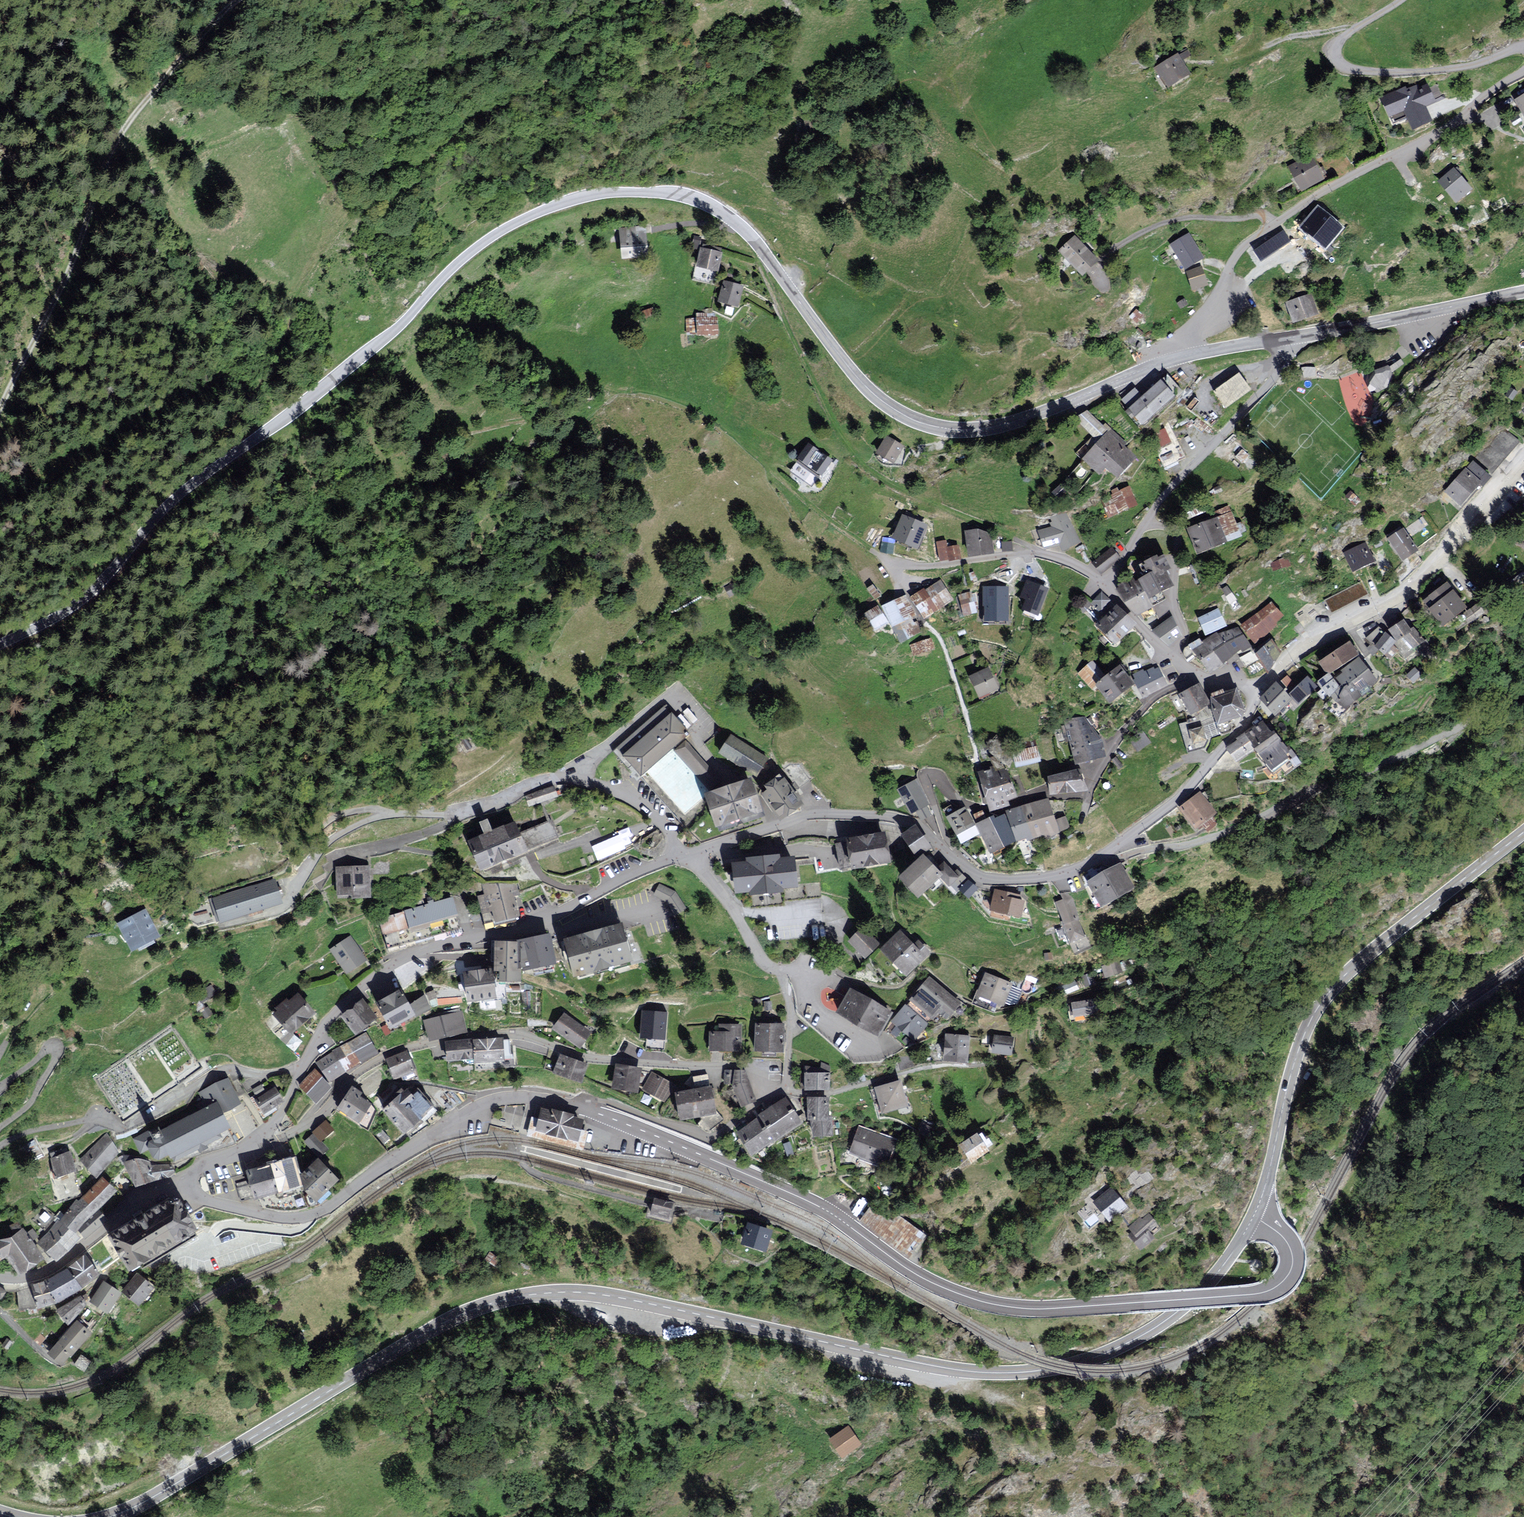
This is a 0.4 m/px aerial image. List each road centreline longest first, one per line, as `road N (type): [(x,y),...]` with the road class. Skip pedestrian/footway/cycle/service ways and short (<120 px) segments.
road 1 (unclassified): [(1184,357),(1002,425),(933,426),(865,385),(732,219),(662,193),(581,198),(510,226),(471,252),(388,337),(176,497),(84,598),(0,644)]
road 2 (tertiary): [(110,1516),(441,1325),(506,1299),(588,1292),(936,1366),(1043,1370),(1111,1351),(1173,1315),(1218,1273),(1254,1216)]
road 3 (unclassified): [(1254,1216),(1291,1245),(1281,1286),(1100,1306),(1008,1302),(919,1274),(814,1199),(586,1105)]
road 4 (residential): [(266,1140),(291,1135),(385,1057),(457,1039),(509,1035),(576,1055),(751,1069),(767,1088),(753,1108),(705,1138),(613,1104),(586,1105)]
road 5 (residential): [(194,930),(243,923),(286,903),(336,842),(390,811),(479,809),(555,780),(627,795),(680,850)]
road 6 (track): [(0,422),(144,101),(208,31),(248,0)]
road 7 (tertiary): [(1254,1216),(1294,1063),(1324,998),(1523,832)]
road 8 (unclassified): [(1523,72),(1443,130),(1252,239),(1189,333),(1184,357)]
road 9 (residential): [(680,850),(527,931),(465,942),(392,967),(344,1005),(300,1071)]
road 10 (track): [(1122,846),(1189,845),(1451,735),(1523,688)]
road 11 (track): [(0,905),(60,876),(137,865),(178,829),(216,821),(293,842),(349,813),(390,811)]
road 12 (residential): [(1201,678),(1153,699),(1112,749),(1090,795),(984,809),(934,778),(929,792),(949,856)]
road 13 (unclassified): [(586,1105),(497,1101),(309,1215),(284,1219),(208,1203)]
road 14 (residential): [(1262,689),(1197,778),(1122,846),(1058,875),(1029,879),(988,880),(949,856)]
road 15 (residential): [(1523,464),(1408,588),(1310,643),(1262,689)]
road 16 (residential): [(300,1071),(221,1071),(132,1125),(82,1121),(4,1144)]
road 17 (residential): [(1108,582),(1151,504),(1263,386),(1282,338)]
road 18 (residential): [(949,856),(921,826),(900,818),(817,815),(680,850)]
road 19 (unclassified): [(1401,0),(1344,36),(1336,49),(1339,62),(1357,71),(1436,71),(1523,48)]
road 20 (residential): [(680,850),(789,993),(789,1091)]
road 21 (unclassified): [(1523,291),(1282,338)]
road 22 (residential): [(1108,582),(1072,562),(1031,553),(949,566),(884,556)]
road 23 (track): [(1275,222),(1178,221),(1147,230),(1100,265)]
road 24 (residential): [(0,1278),(49,1271),(159,1192)]
road 25 (track): [(1354,29),(1278,40),(1235,59),(1190,62)]
road 26 (track): [(0,1126),(31,1103),(53,1050),(0,1086)]
road 27 (residential): [(1201,678),(1147,634),(1108,582)]
road 28 (residential): [(266,1140),(197,1168),(190,1184),(208,1203)]

